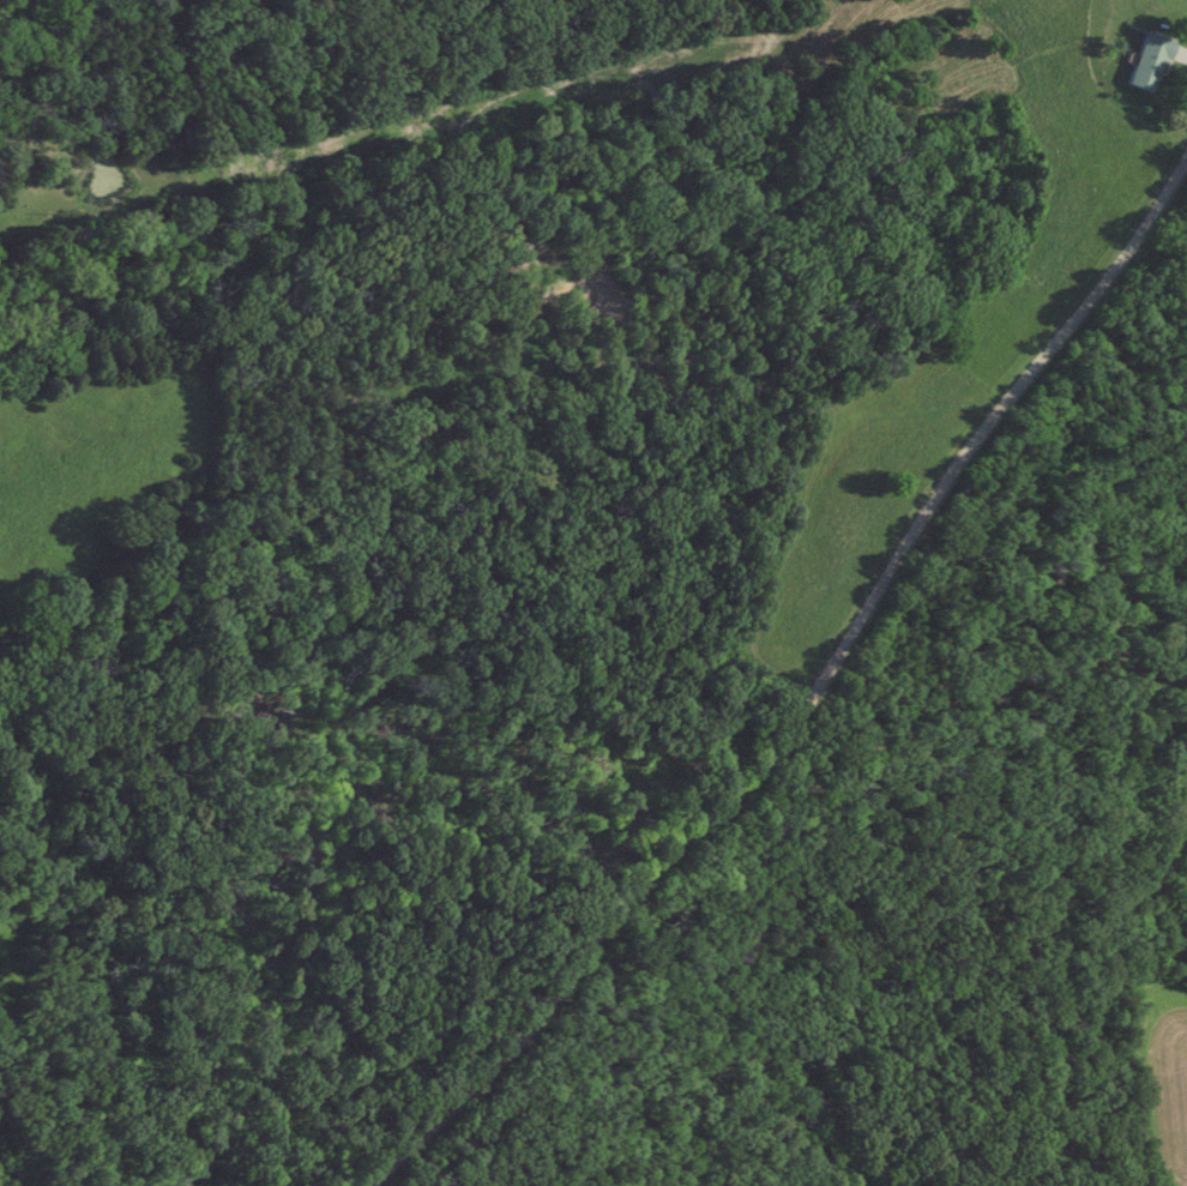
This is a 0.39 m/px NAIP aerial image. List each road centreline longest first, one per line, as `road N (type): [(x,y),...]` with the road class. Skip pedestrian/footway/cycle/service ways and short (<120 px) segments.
road 1 (residential): [(367,1185),(553,999),(759,765),(952,469),(1131,246),(1186,153)]

